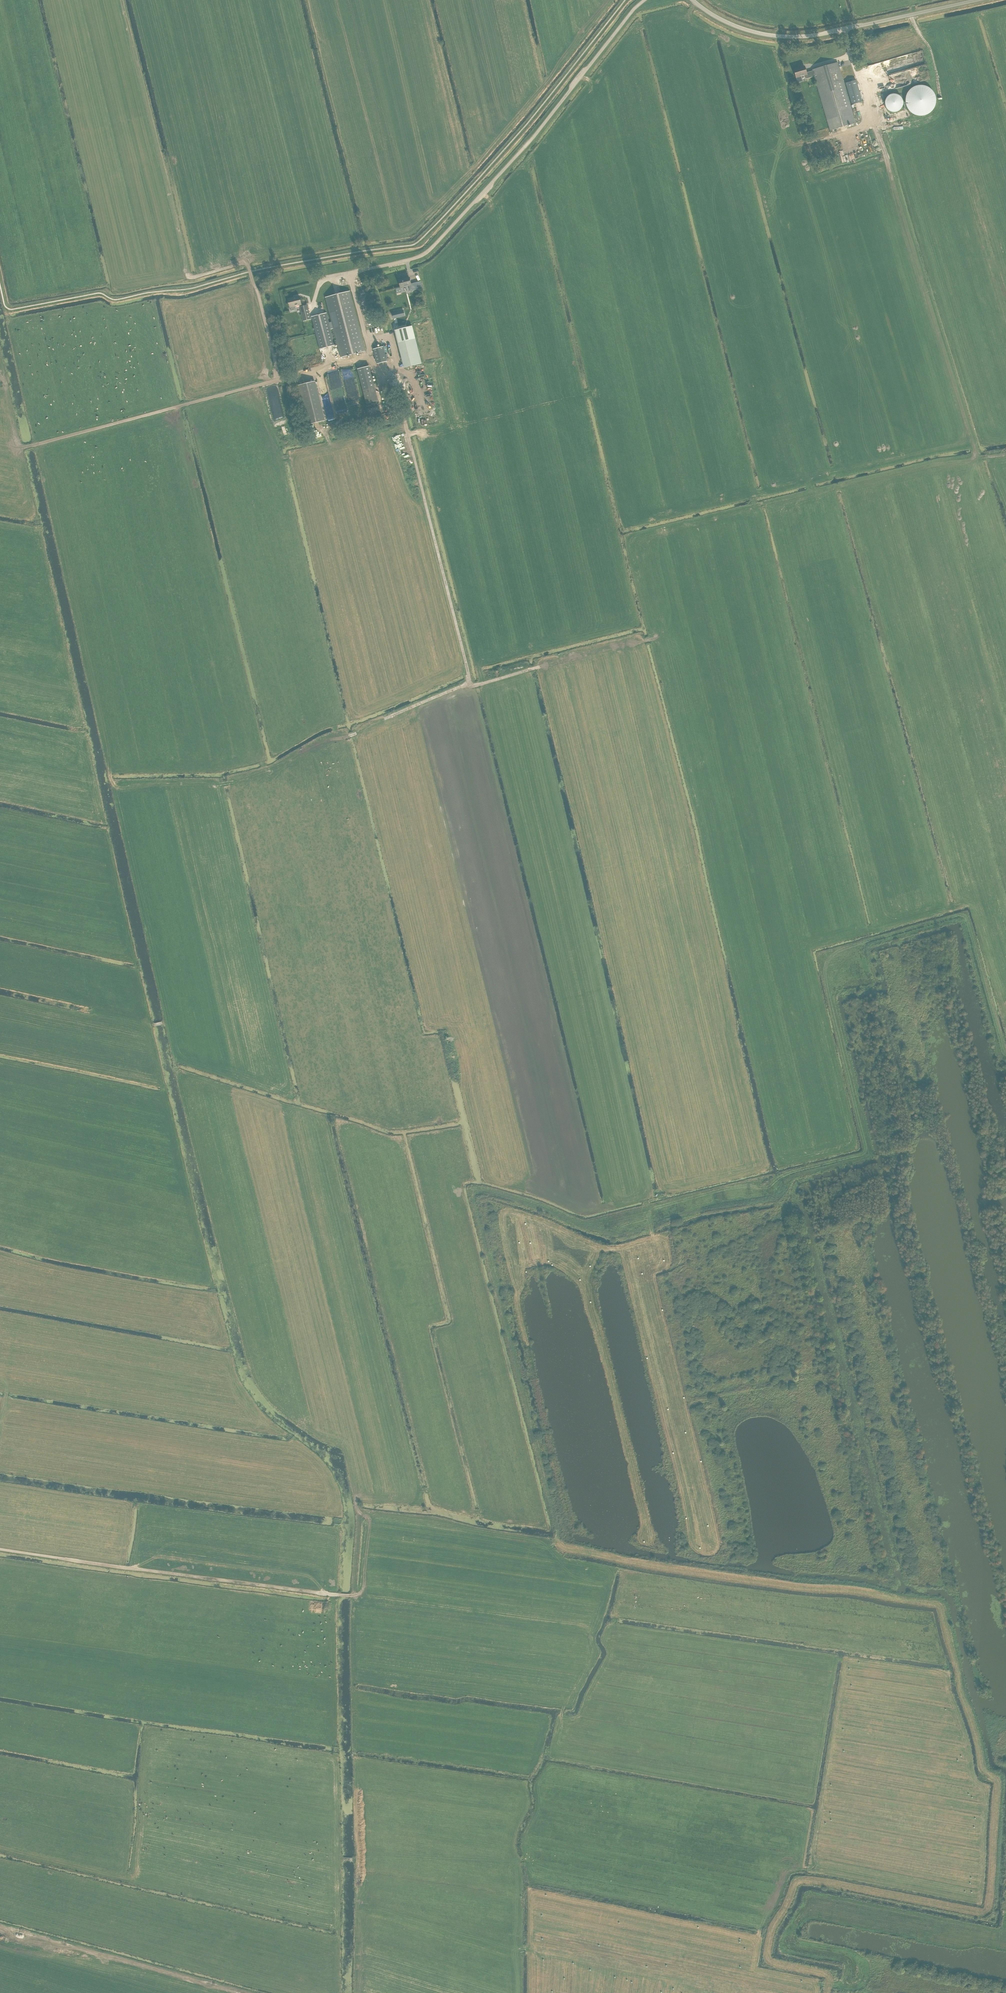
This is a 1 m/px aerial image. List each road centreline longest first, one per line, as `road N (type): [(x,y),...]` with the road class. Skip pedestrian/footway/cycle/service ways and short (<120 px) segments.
road 1 (unclassified): [(977,0),(794,37),(738,27),(692,0)]

